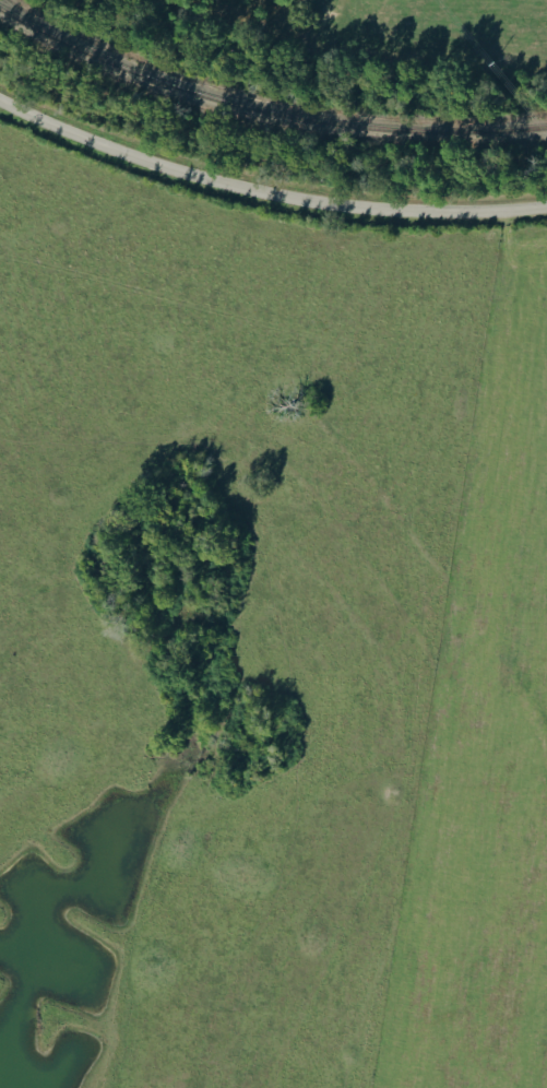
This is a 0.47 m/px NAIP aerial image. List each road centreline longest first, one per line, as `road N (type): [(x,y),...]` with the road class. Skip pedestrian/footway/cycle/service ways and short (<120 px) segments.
road 1 (residential): [(0,97),(117,150),(270,192),(393,208),(546,205)]

